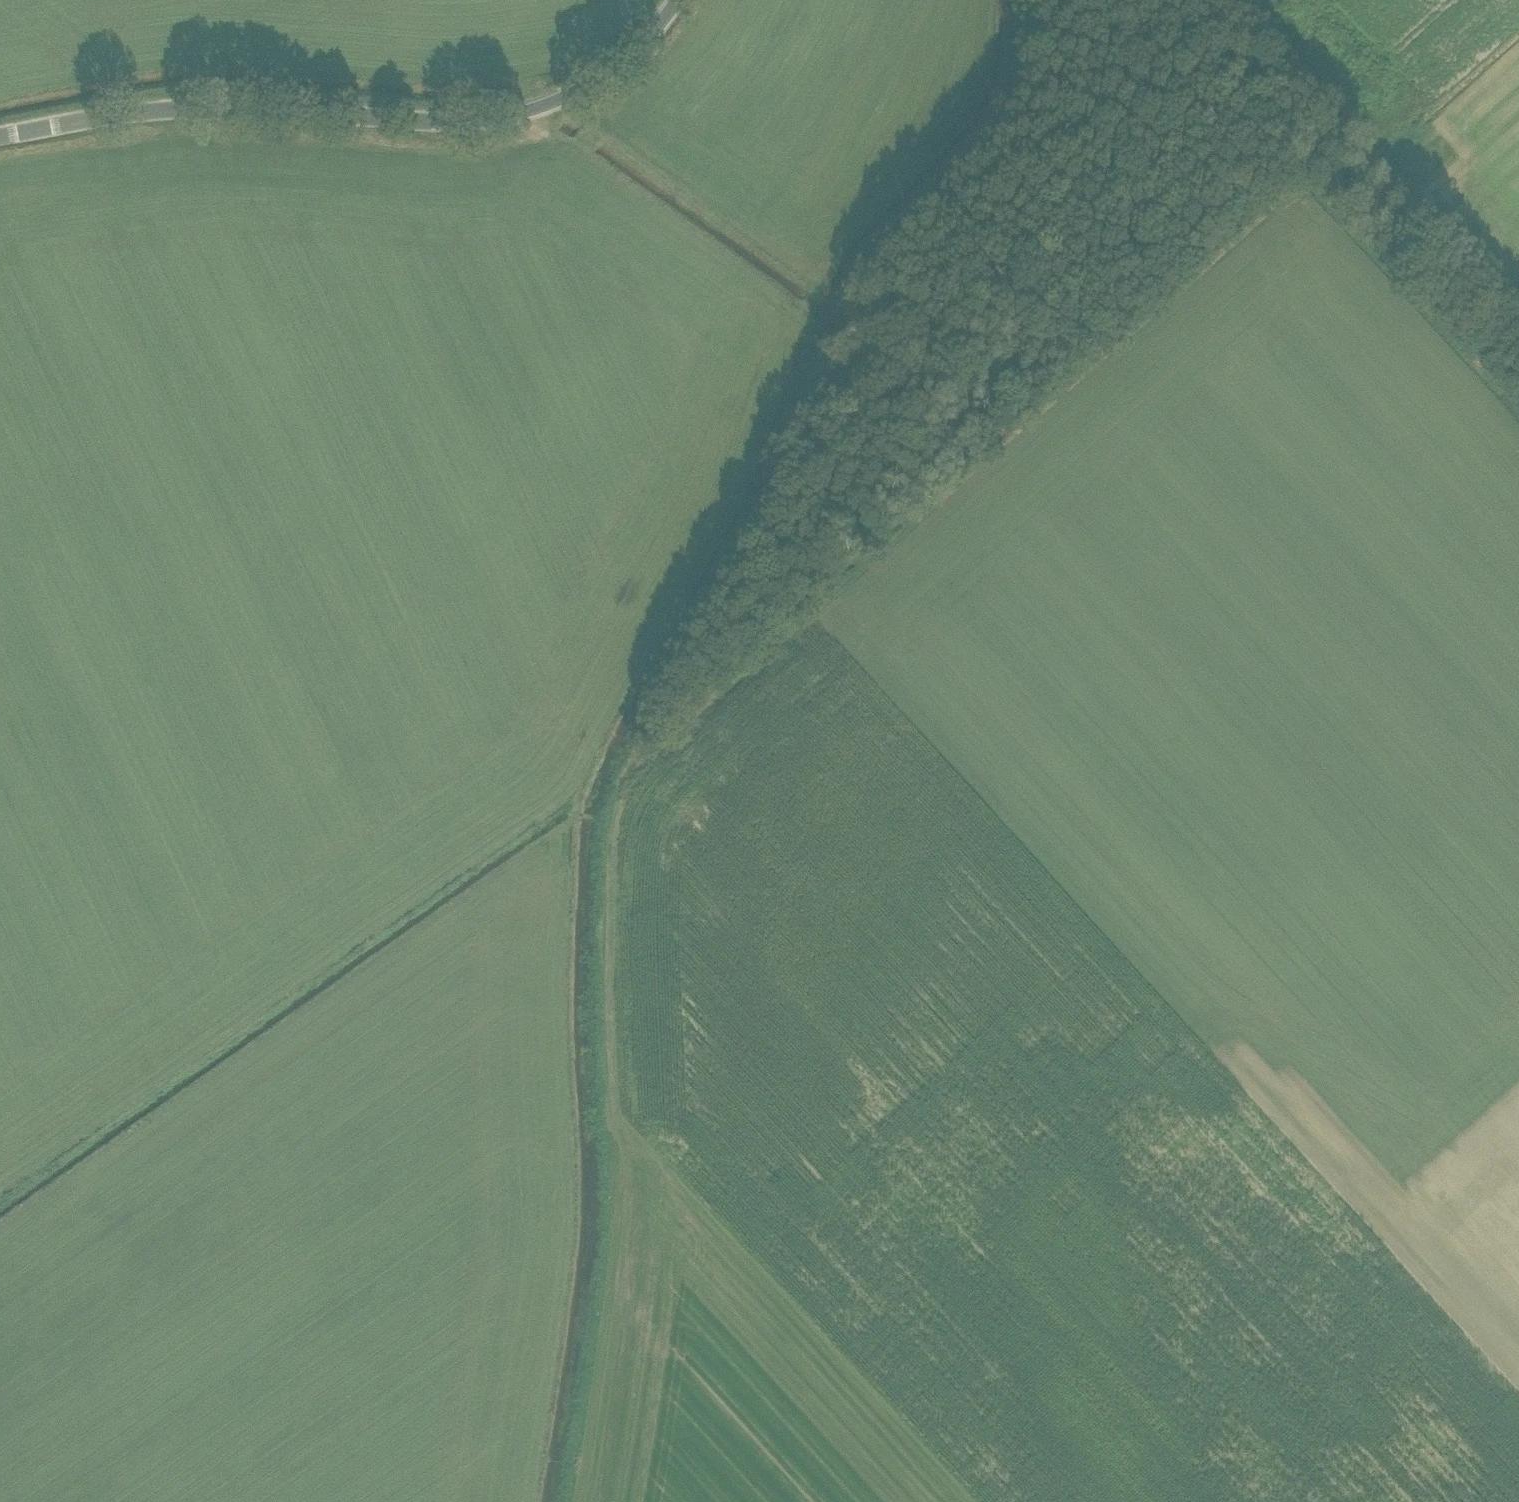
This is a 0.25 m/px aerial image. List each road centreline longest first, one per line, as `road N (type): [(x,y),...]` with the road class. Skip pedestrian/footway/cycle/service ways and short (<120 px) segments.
road 1 (unclassified): [(0,133),(133,108),(521,112),(565,104),(627,68),(678,0)]

